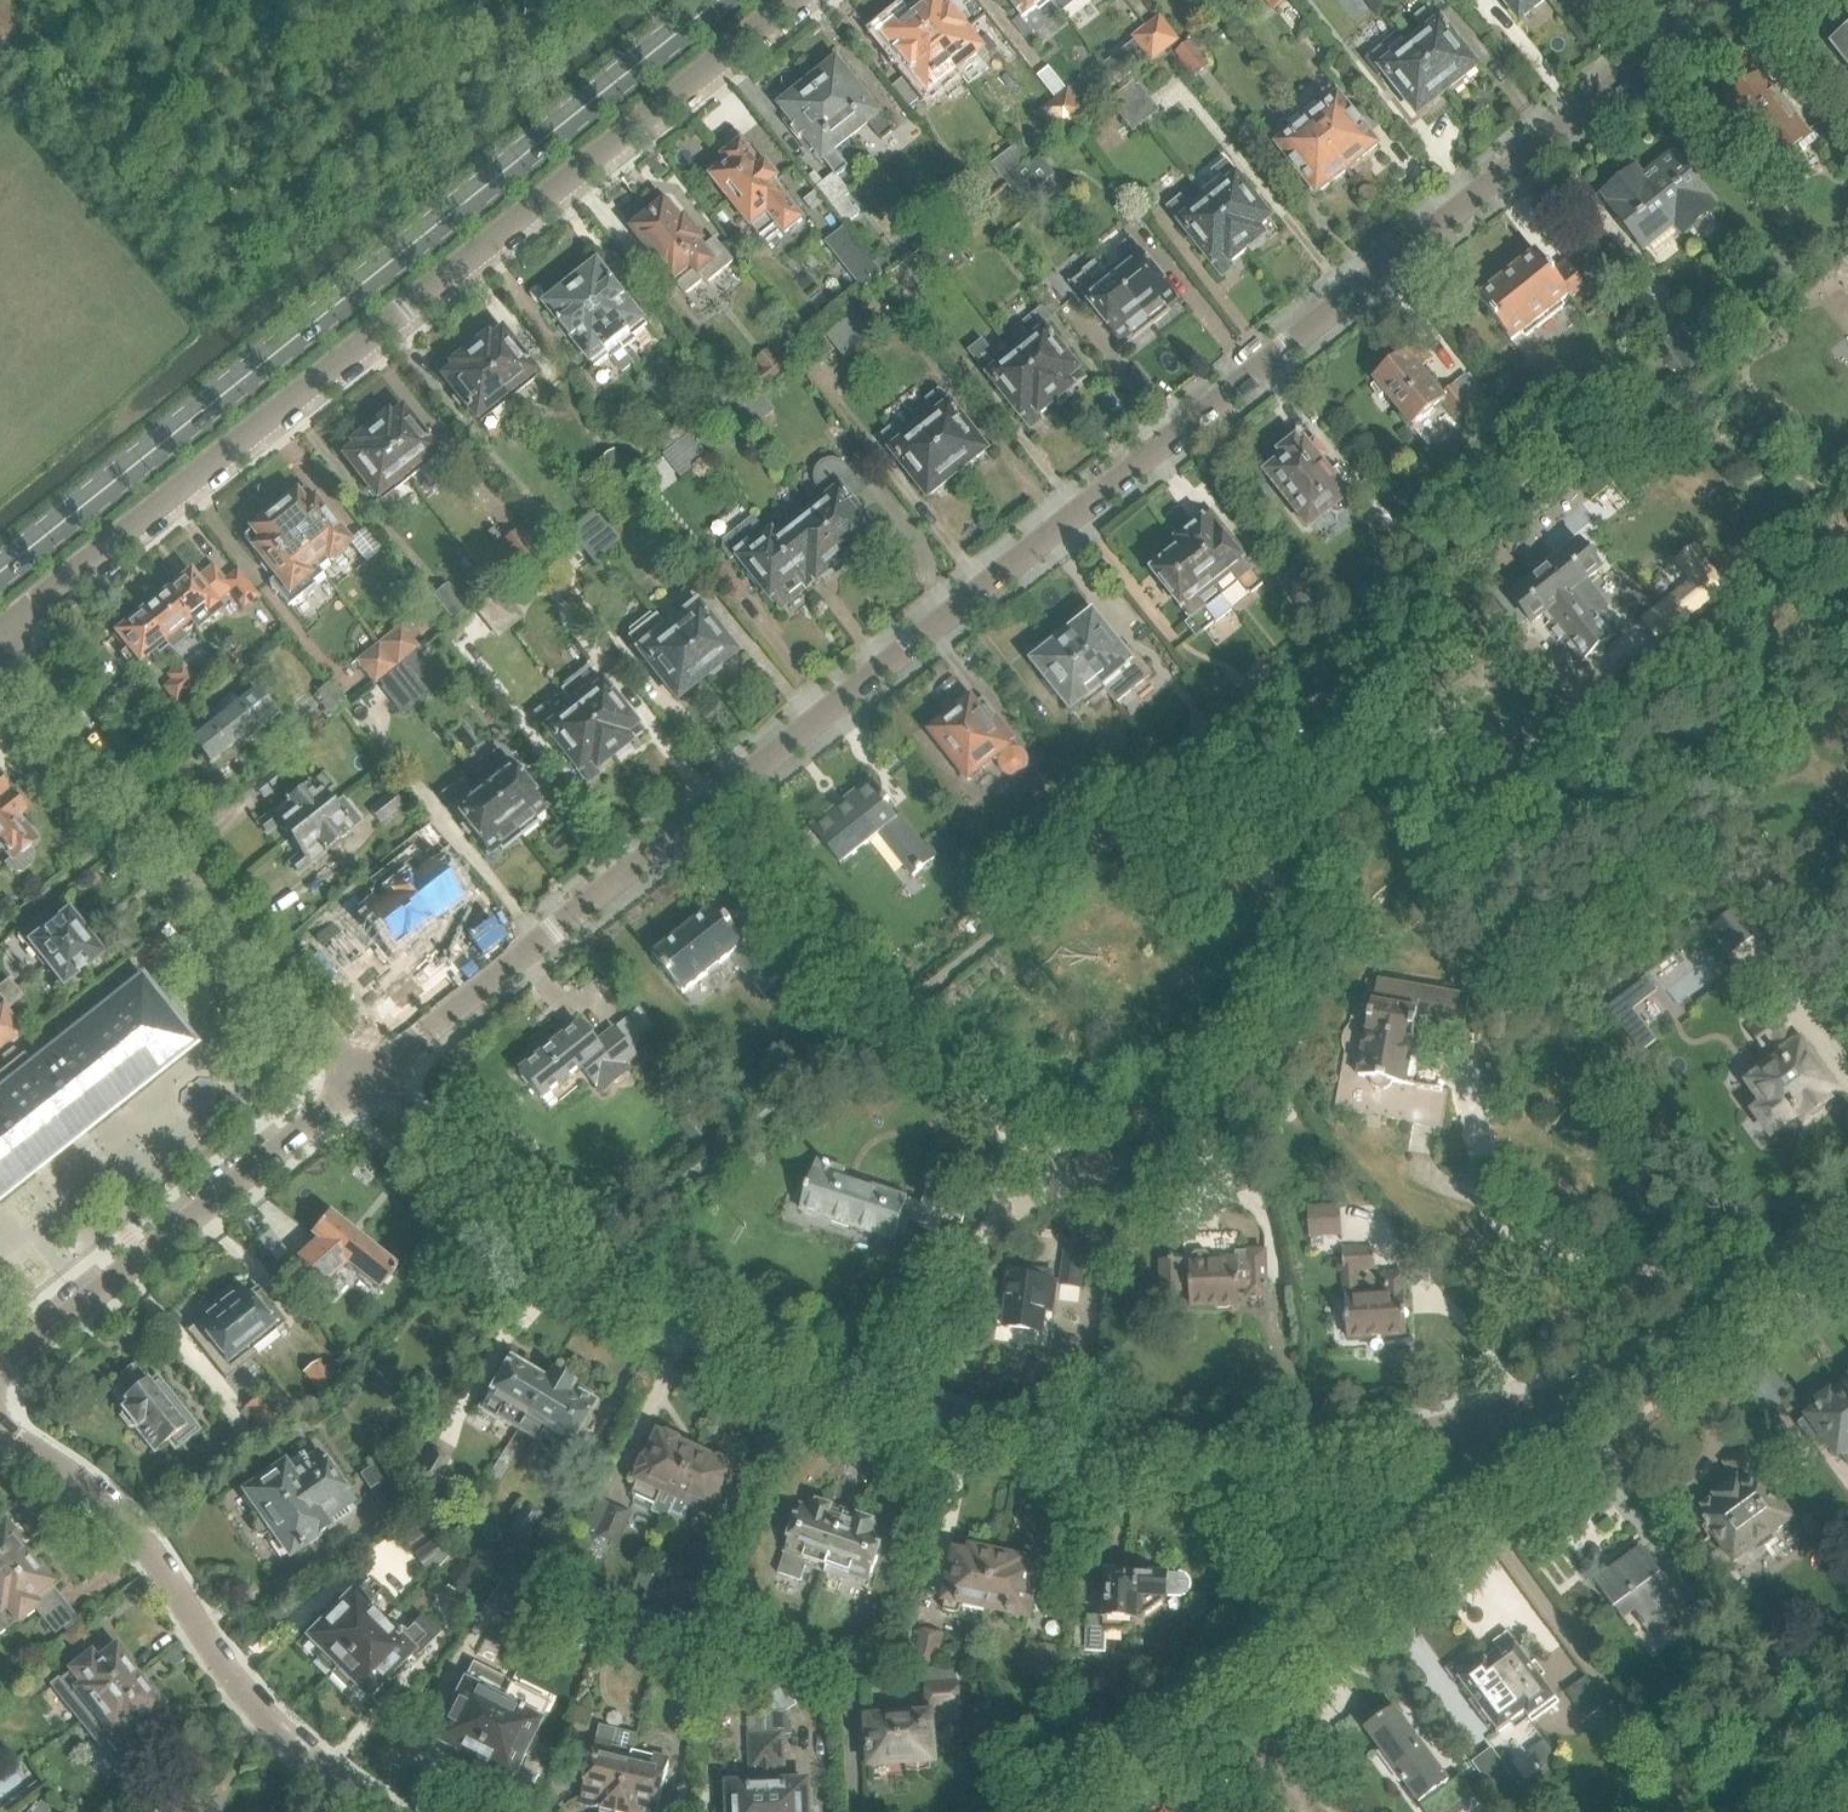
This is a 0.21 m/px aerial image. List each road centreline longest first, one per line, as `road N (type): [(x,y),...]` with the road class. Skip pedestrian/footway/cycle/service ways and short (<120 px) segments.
road 1 (residential): [(363,1081),(1719,0)]
road 2 (residential): [(1448,1430),(1328,1452),(1121,1454),(877,1396),(720,1328),(574,1243),(363,1081)]
road 3 (residential): [(0,631),(798,0)]
road 4 (tertiary): [(0,572),(721,0)]
road 5 (residential): [(1039,1811),(1438,1516),(1457,1486),(1448,1430)]
road 6 (residential): [(0,636),(142,822),(363,1081)]
road 7 (residential): [(378,1811),(300,1756),(220,1656),(128,1520),(69,1469),(0,1426)]
road 8 (residential): [(363,1081),(0,1371)]
road 9 (residential): [(1448,1430),(1624,1375),(1847,1218)]

